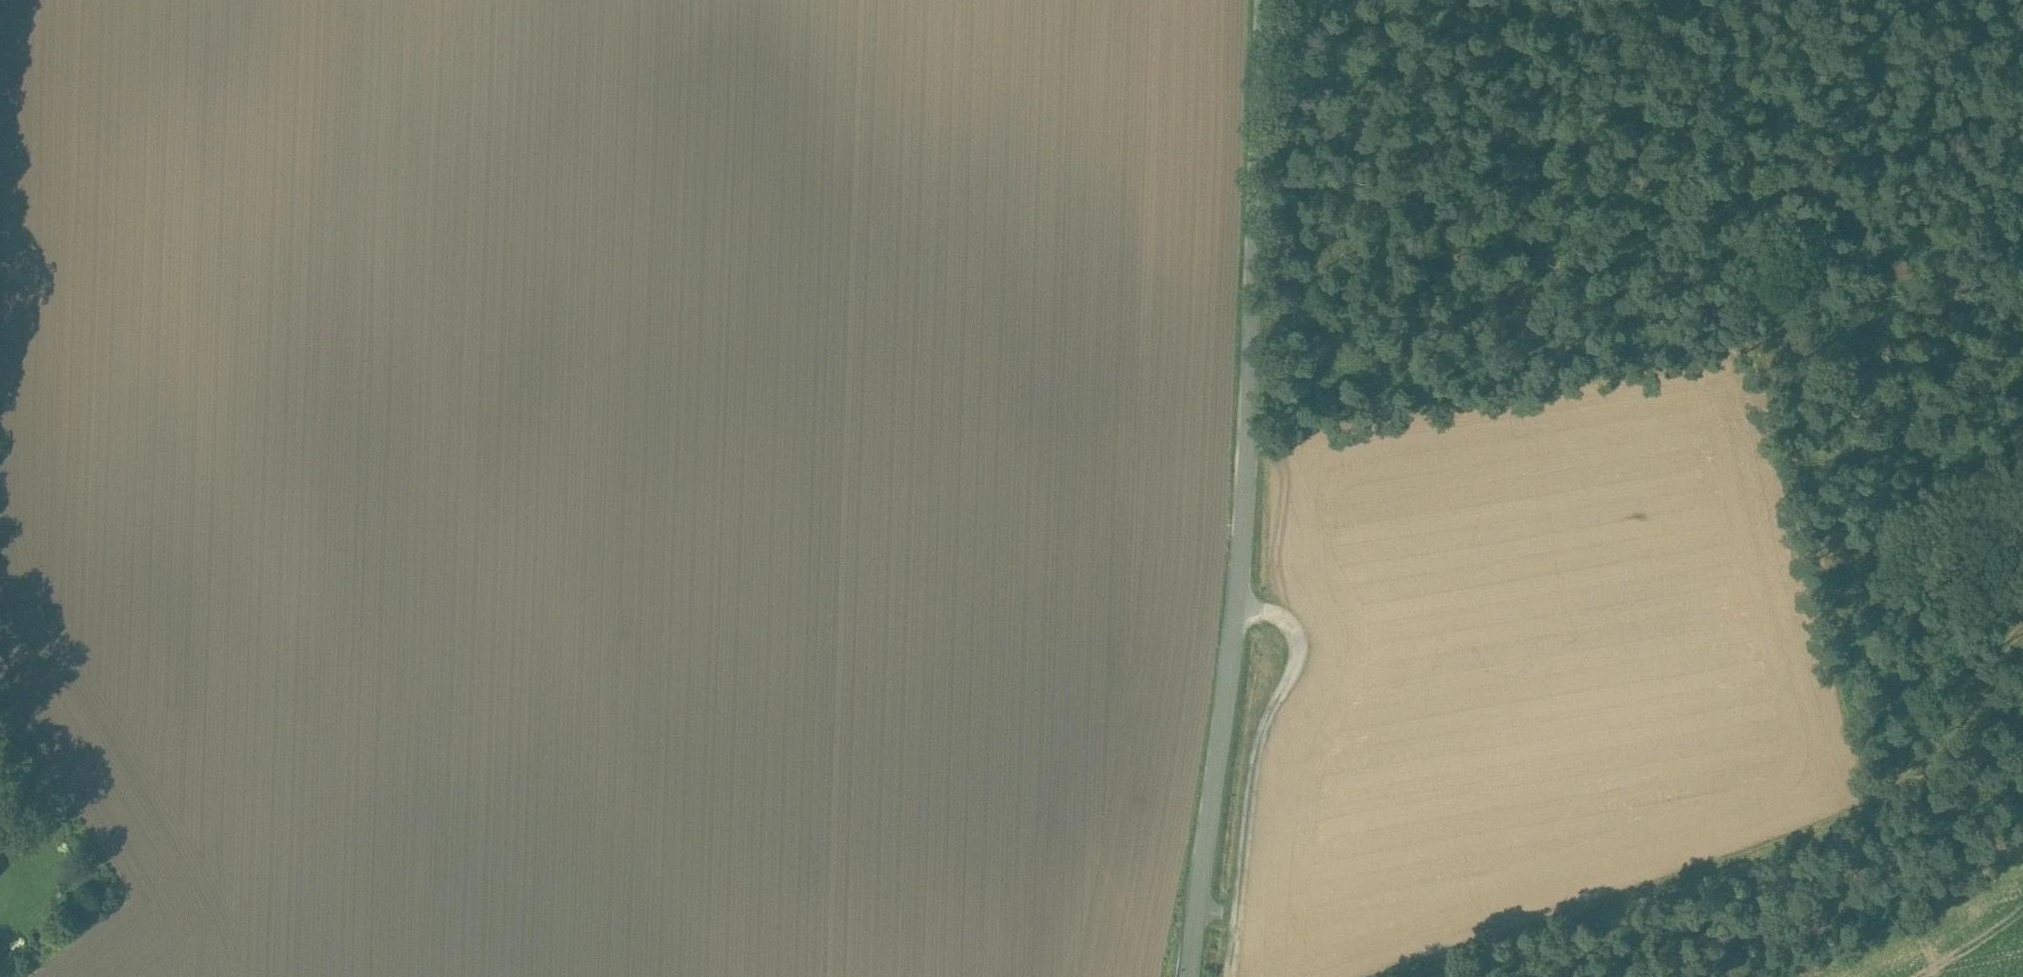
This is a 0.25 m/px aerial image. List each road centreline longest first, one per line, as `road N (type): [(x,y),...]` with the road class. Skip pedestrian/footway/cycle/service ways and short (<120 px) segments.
road 1 (unclassified): [(1189,976),(1241,606),(1263,0)]
road 2 (track): [(1391,976),(1876,803),(1942,754),(2022,634)]
road 3 (track): [(1199,914),(1234,908),(1257,746),(1306,652),(1296,625),(1241,606)]

